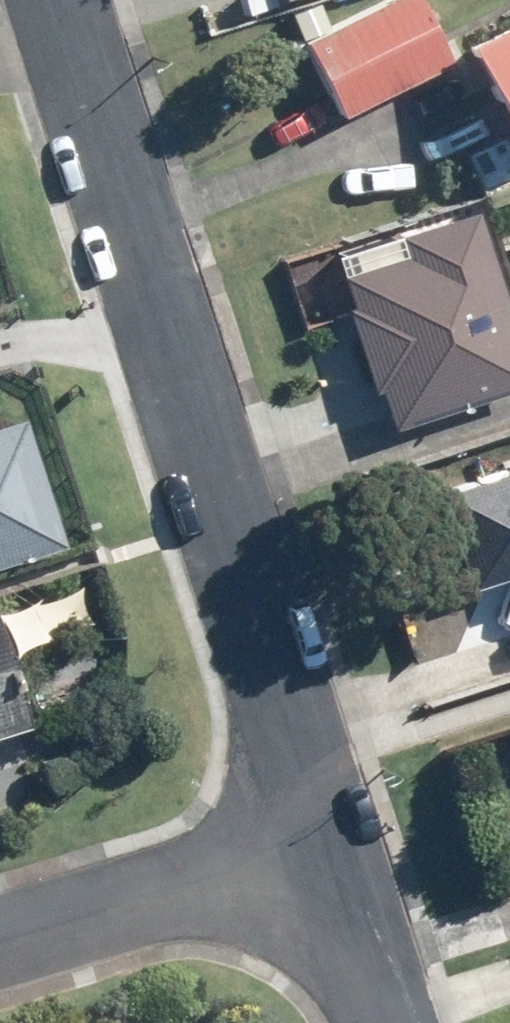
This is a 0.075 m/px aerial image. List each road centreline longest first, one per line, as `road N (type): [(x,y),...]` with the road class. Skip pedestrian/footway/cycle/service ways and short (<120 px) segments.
road 1 (residential): [(321,850),(53,0)]
road 2 (residential): [(0,945),(321,850)]
road 3 (residential): [(378,1022),(321,850)]

